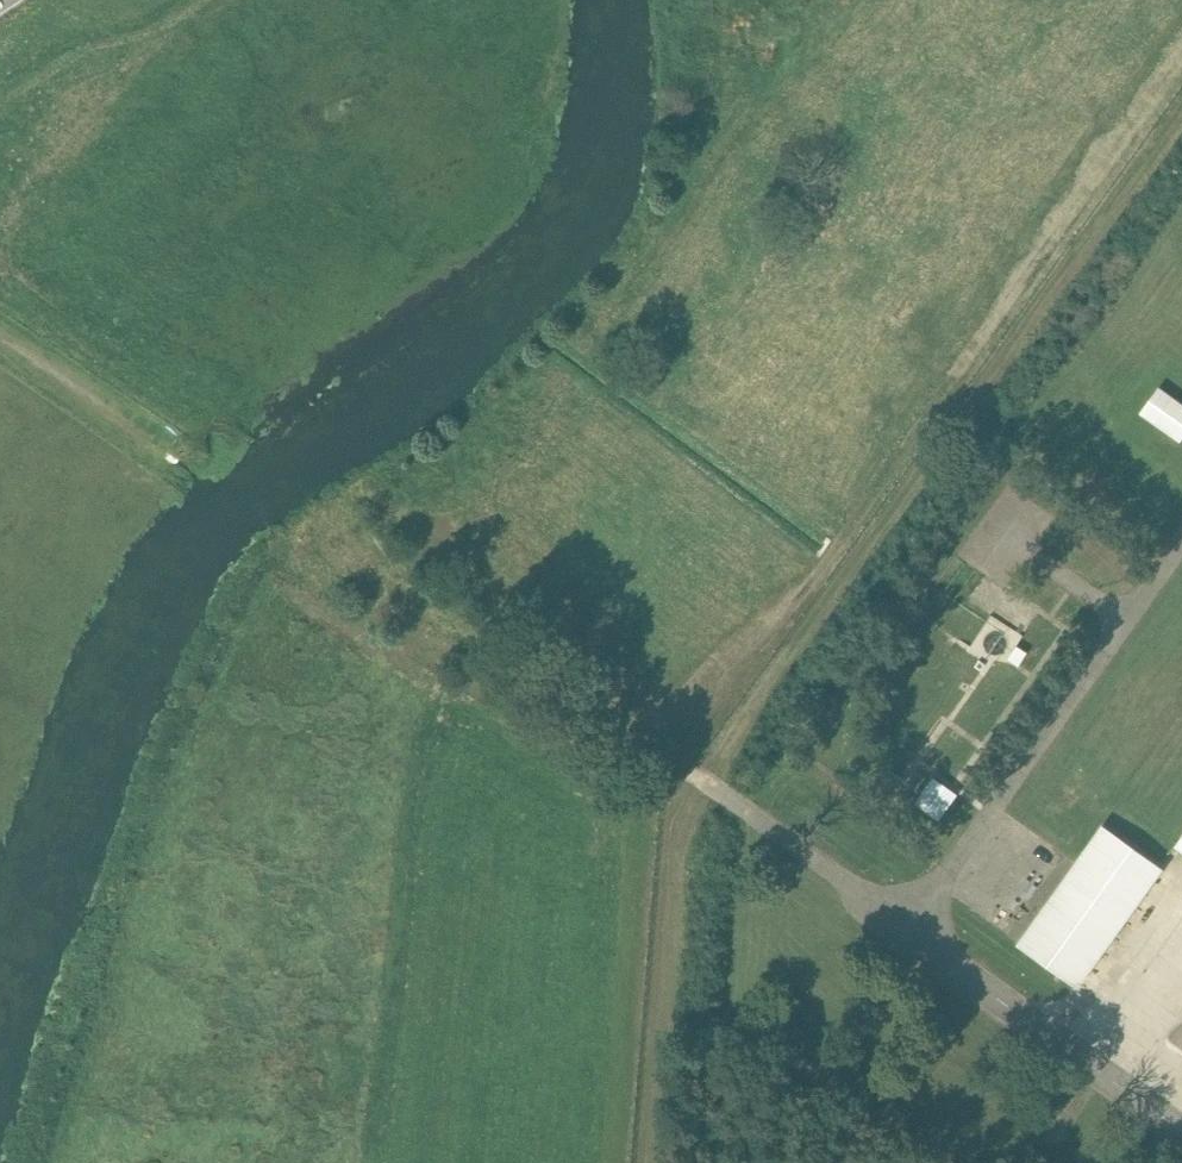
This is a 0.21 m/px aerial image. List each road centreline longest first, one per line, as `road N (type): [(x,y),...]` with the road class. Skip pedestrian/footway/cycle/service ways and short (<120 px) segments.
road 1 (track): [(164,449),(0,336)]

